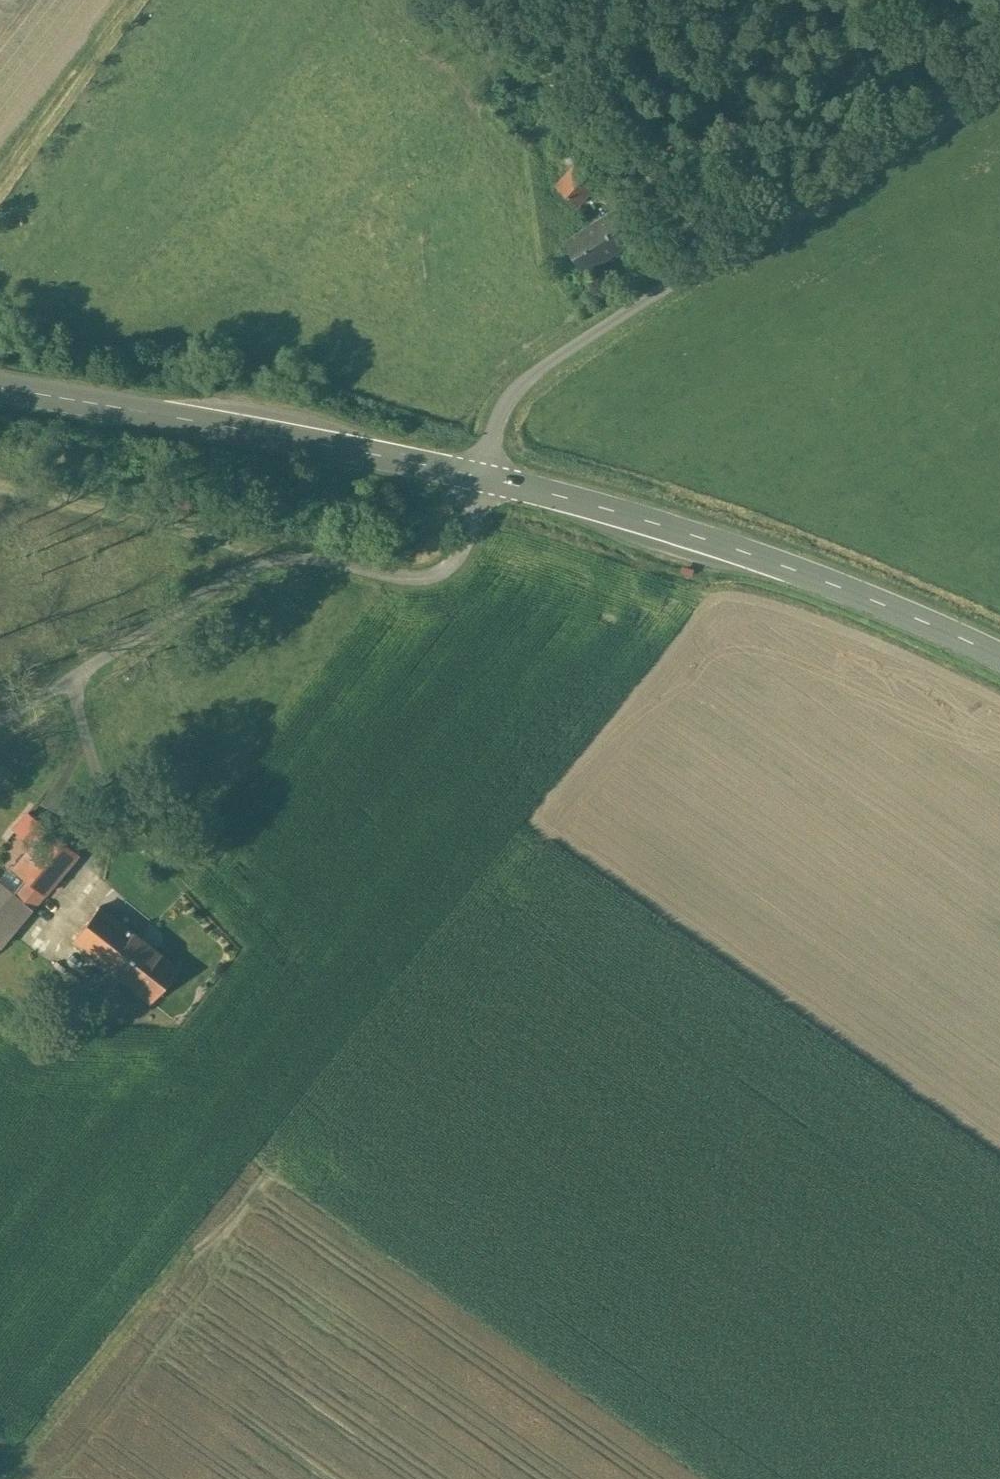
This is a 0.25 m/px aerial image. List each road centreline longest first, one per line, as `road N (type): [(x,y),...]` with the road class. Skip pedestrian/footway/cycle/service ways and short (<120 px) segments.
road 1 (unclassified): [(475,476),(501,410),(548,365),(999,70)]
road 2 (unclassified): [(486,478),(461,552),(441,573),(410,579),(327,562),(262,564),(0,722)]
road 3 (tertiary): [(486,478),(751,555),(999,656)]
road 4 (tertiary): [(0,387),(475,476)]

